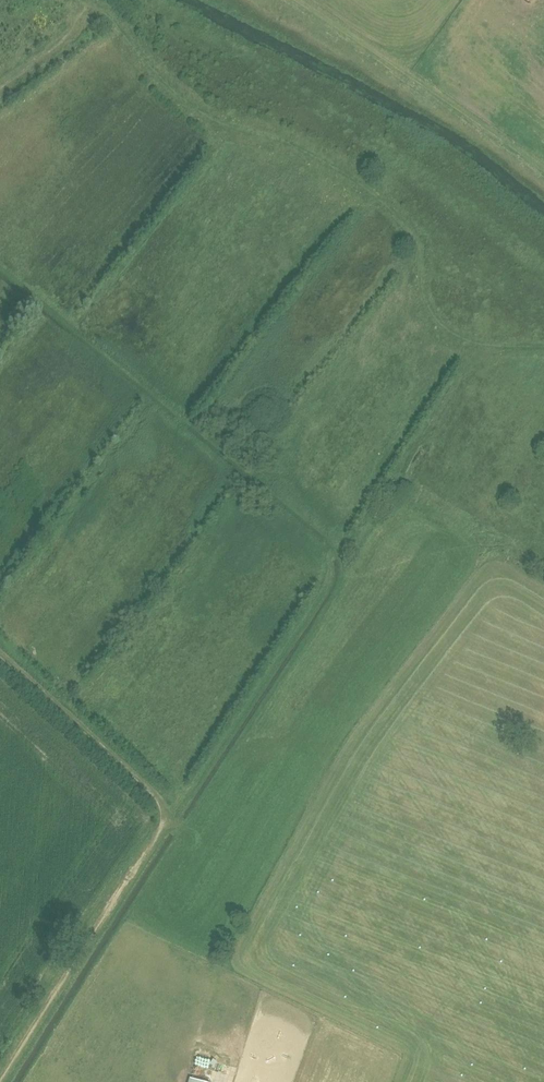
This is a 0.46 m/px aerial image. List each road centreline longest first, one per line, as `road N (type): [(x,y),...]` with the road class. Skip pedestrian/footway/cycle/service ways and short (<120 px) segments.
road 1 (track): [(166,817),(2,1081)]
road 2 (track): [(0,657),(163,806),(166,817)]

